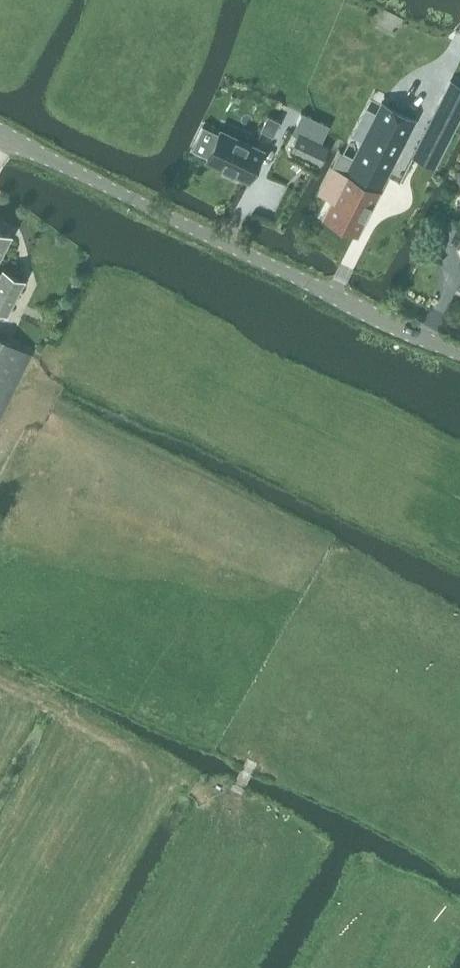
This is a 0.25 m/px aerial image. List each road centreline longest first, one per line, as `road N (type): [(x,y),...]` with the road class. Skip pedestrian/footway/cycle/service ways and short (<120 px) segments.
road 1 (unclassified): [(459,355),(0,132)]

